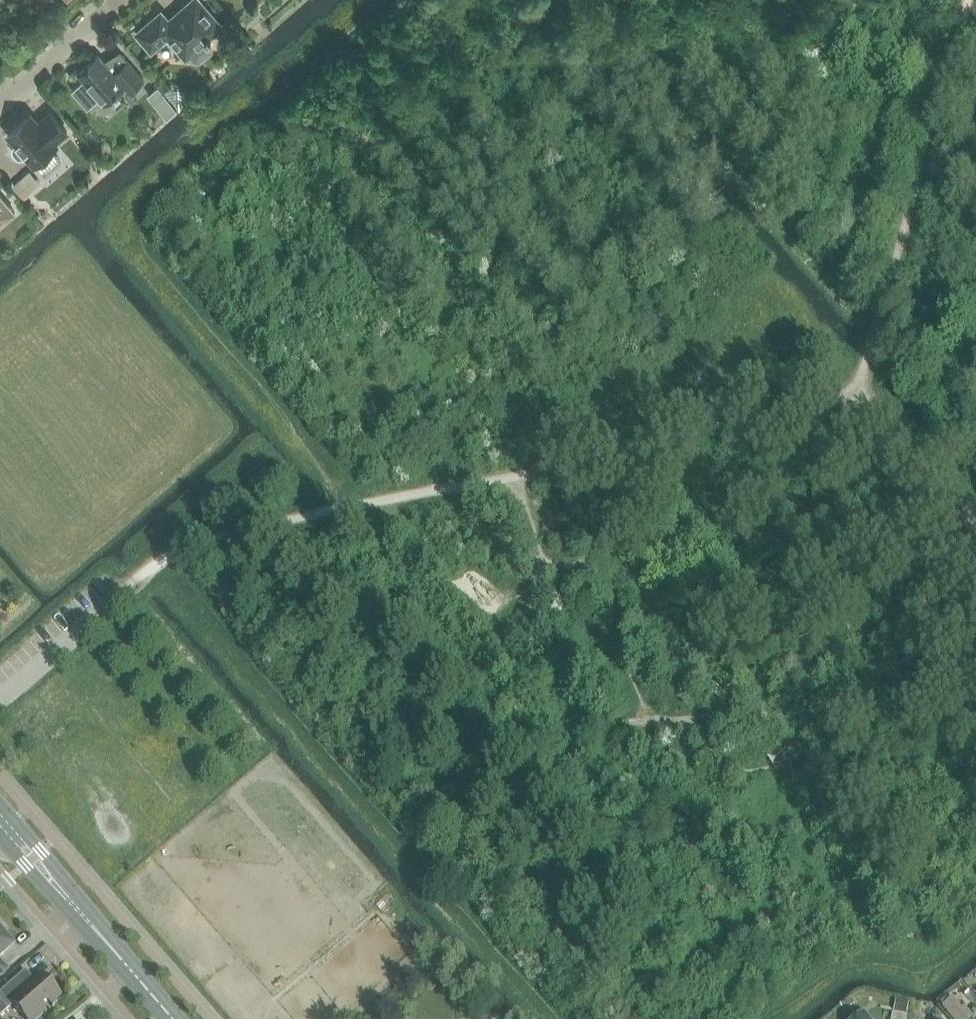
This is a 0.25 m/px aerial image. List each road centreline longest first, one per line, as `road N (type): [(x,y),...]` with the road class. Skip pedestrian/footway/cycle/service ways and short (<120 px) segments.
road 1 (tertiary): [(174,1018),(10,831)]
road 2 (residential): [(0,101),(111,0)]

